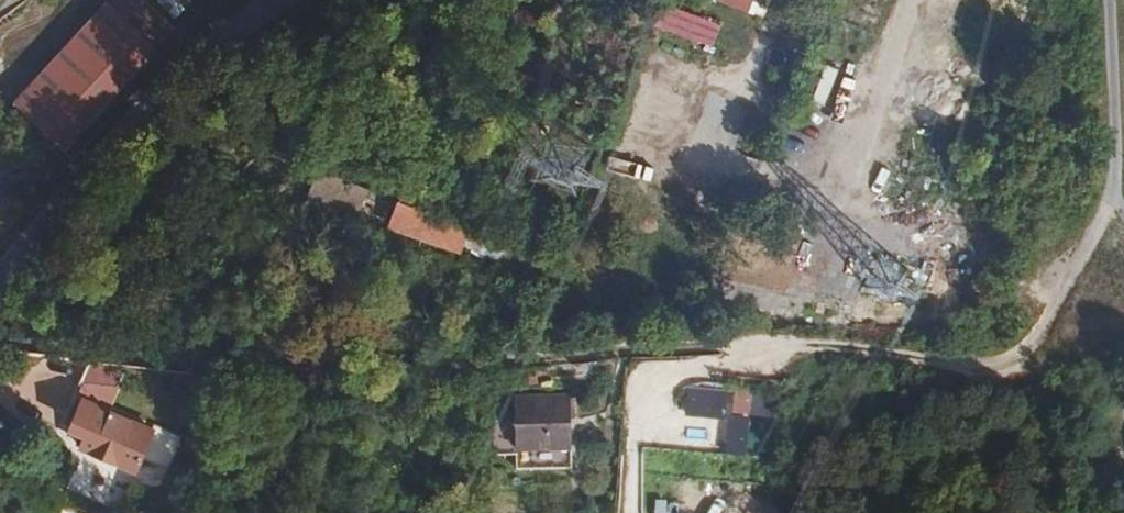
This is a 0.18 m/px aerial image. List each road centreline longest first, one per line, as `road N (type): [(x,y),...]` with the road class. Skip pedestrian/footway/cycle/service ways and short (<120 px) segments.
road 1 (unclassified): [(0,340),(403,372),(618,348)]
road 2 (unclassified): [(0,271),(176,74),(289,0)]
road 3 (track): [(618,348),(808,347),(985,366)]
road 4 (track): [(985,366),(1024,359),(1066,292),(1113,189)]

